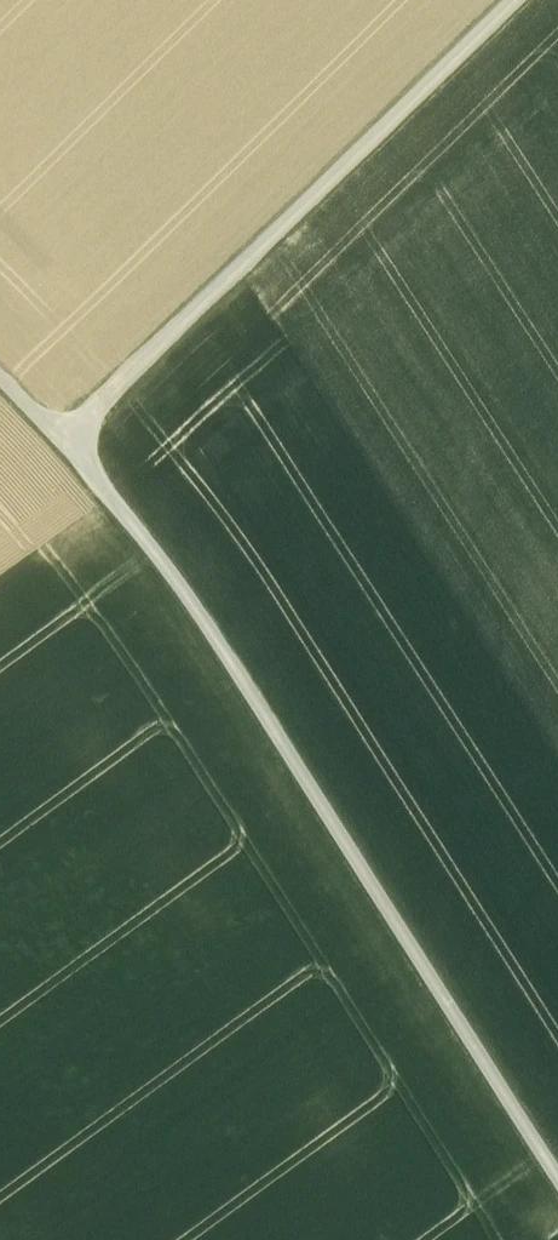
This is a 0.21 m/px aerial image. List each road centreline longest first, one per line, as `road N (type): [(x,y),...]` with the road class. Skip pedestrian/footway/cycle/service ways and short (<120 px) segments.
road 1 (track): [(67,444),(213,638),(557,1170)]
road 2 (track): [(528,0),(67,444)]

